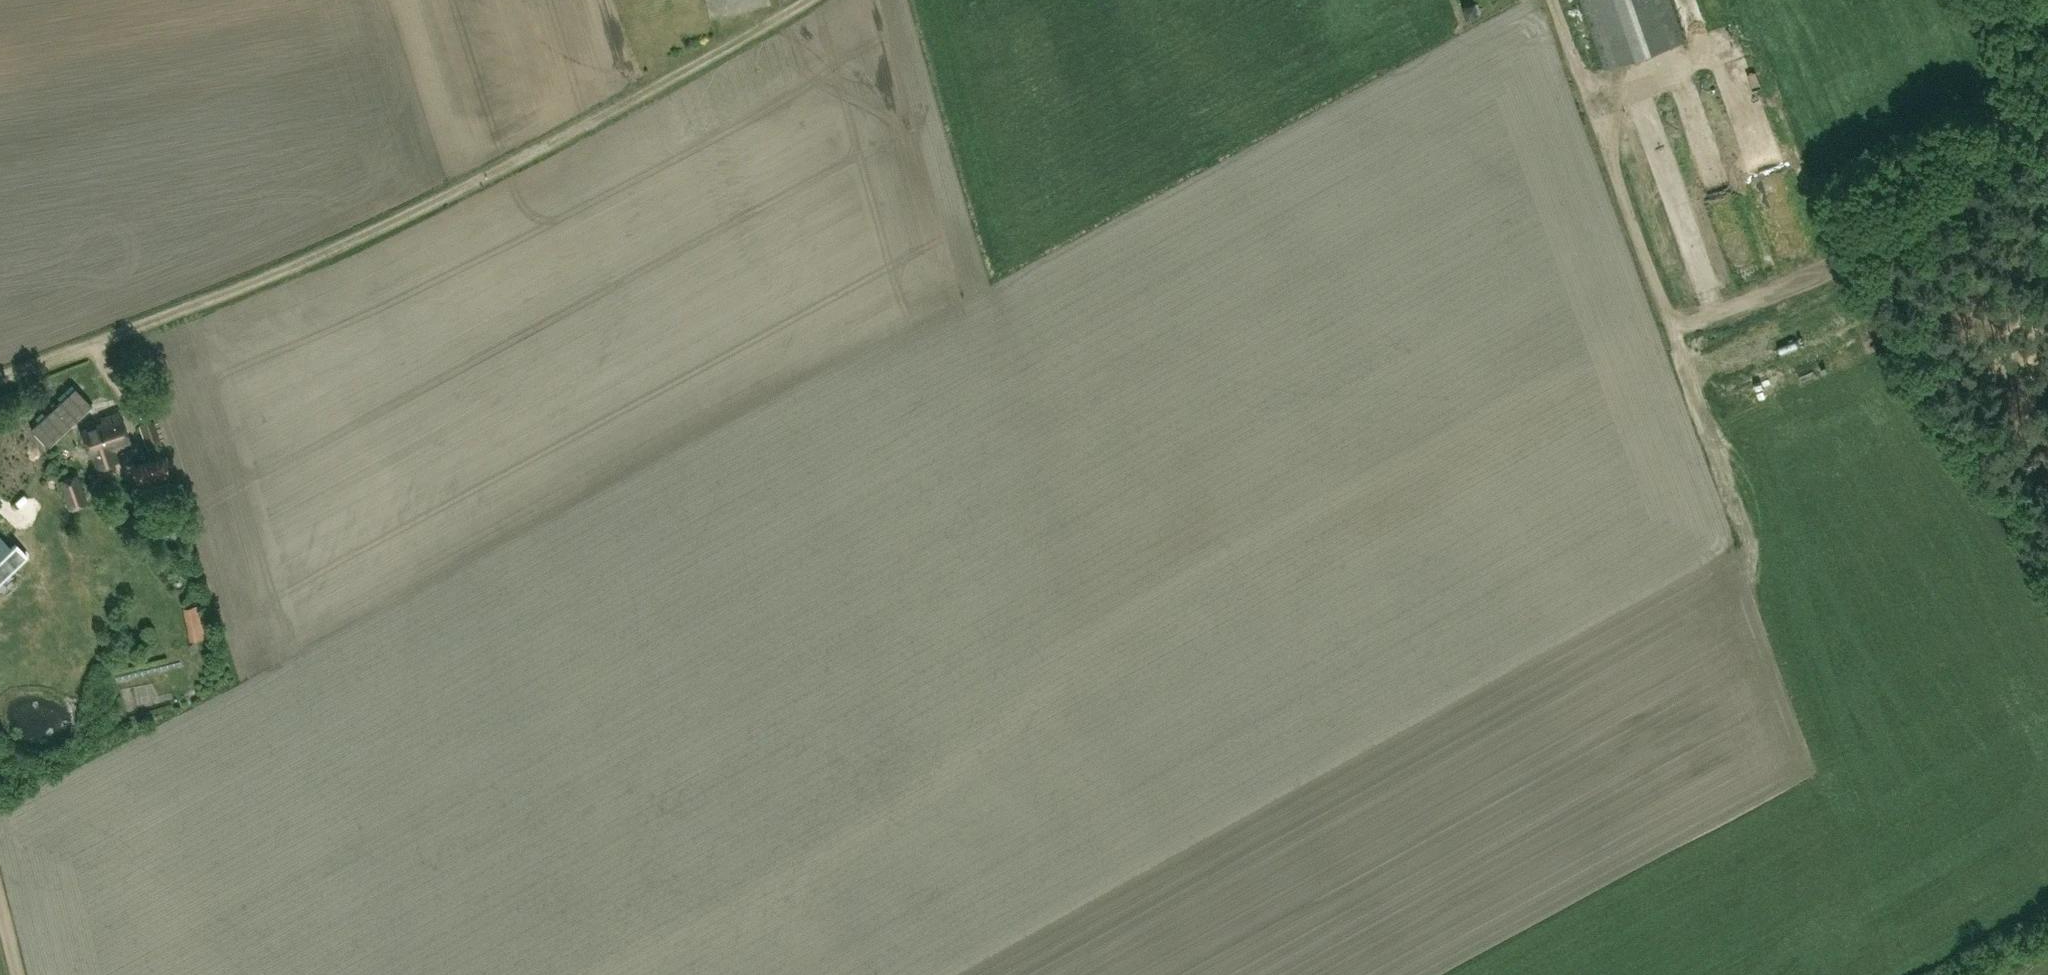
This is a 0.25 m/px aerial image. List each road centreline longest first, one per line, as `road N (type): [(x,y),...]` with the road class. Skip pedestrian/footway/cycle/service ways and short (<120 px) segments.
road 1 (unclassified): [(0,379),(397,219),(801,0)]

